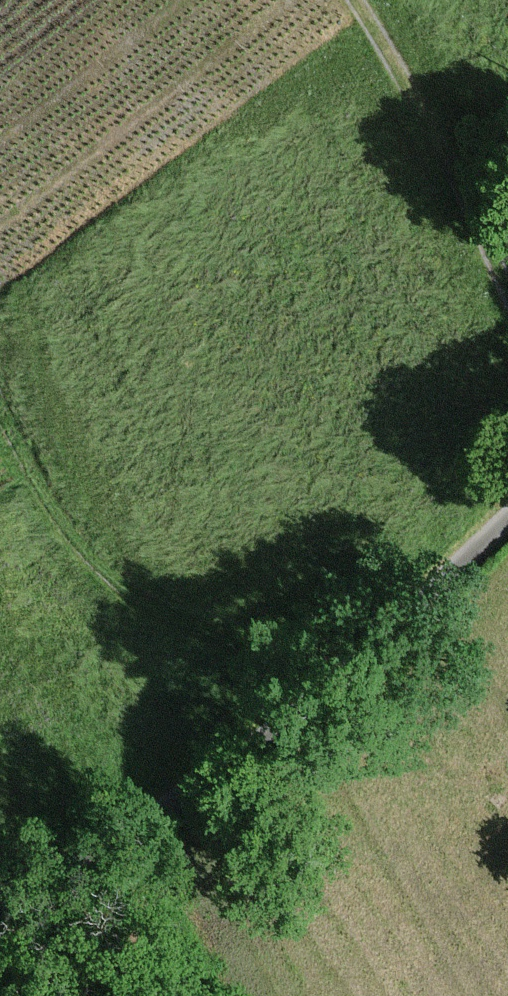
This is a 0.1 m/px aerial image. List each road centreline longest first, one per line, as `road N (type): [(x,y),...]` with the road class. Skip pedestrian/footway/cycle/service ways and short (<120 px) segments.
road 1 (unclassified): [(0,968),(344,673),(507,516)]
road 2 (track): [(0,408),(58,514),(114,578),(196,625),(344,673)]
road 3 (track): [(355,0),(452,164),(507,291)]

